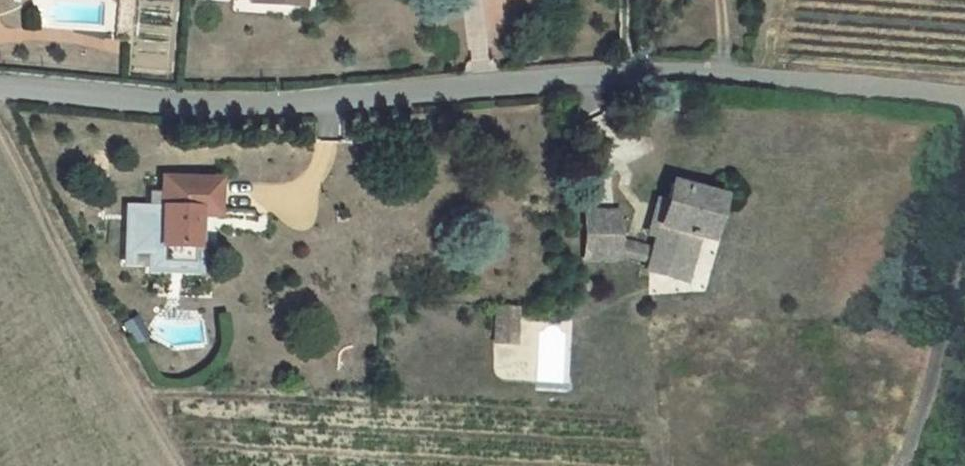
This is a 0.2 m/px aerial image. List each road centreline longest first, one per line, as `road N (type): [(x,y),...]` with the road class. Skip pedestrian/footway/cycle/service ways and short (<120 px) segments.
road 1 (residential): [(964,98),(627,73),(199,106),(0,88)]
road 2 (track): [(0,125),(185,465)]
road 3 (unclassified): [(964,190),(926,395),(901,465)]

